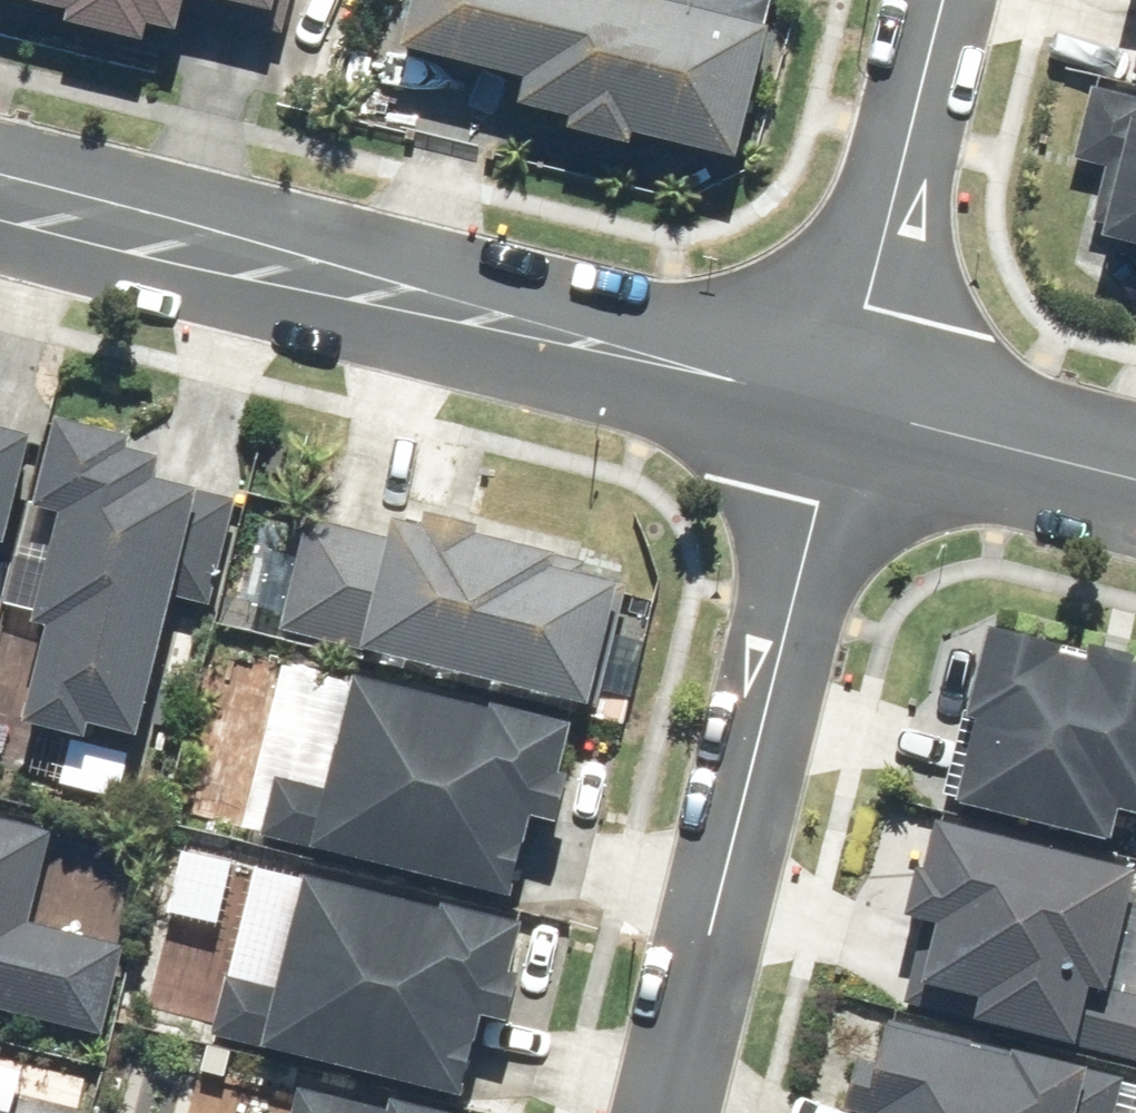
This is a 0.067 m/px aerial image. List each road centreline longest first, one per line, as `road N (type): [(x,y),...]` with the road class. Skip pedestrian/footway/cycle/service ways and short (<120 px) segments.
road 1 (residential): [(0,211),(842,423)]
road 2 (residential): [(672,1112),(842,423)]
road 3 (residential): [(946,0),(842,423)]
road 4 (residential): [(842,423),(1135,497)]

